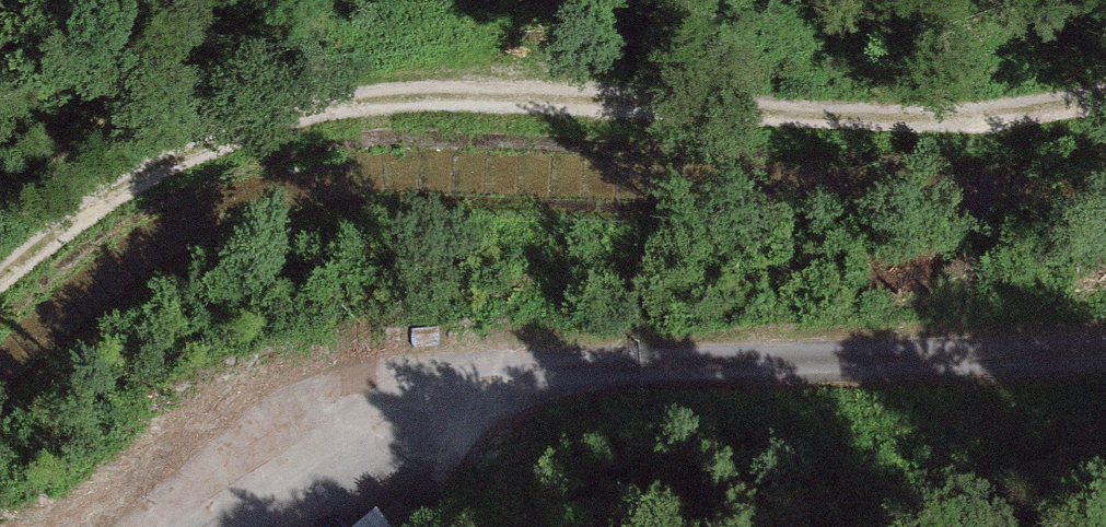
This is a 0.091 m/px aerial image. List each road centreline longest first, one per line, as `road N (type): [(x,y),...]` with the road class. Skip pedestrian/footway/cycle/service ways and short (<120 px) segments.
road 1 (track): [(1105,98),(971,121),(441,102),(322,110),(237,133),(131,184),(0,286)]
road 2 (track): [(1105,351),(541,377),(432,396),(142,526)]

